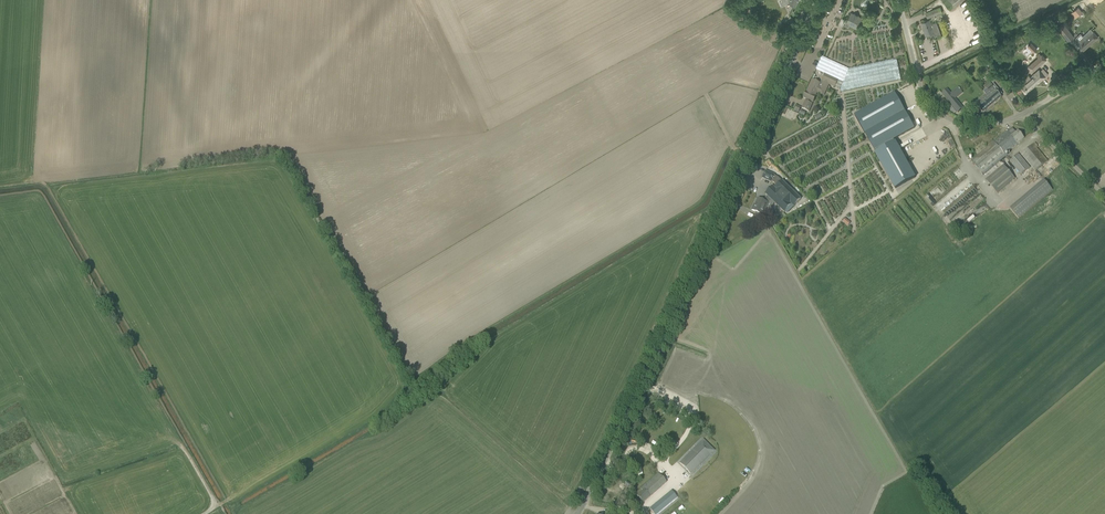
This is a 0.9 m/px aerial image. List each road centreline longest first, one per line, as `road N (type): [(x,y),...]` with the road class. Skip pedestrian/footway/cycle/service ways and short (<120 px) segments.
road 1 (tertiary): [(578,513),(819,0)]
road 2 (unclassified): [(899,0),(920,86),(938,117),(980,127),(1022,113)]

